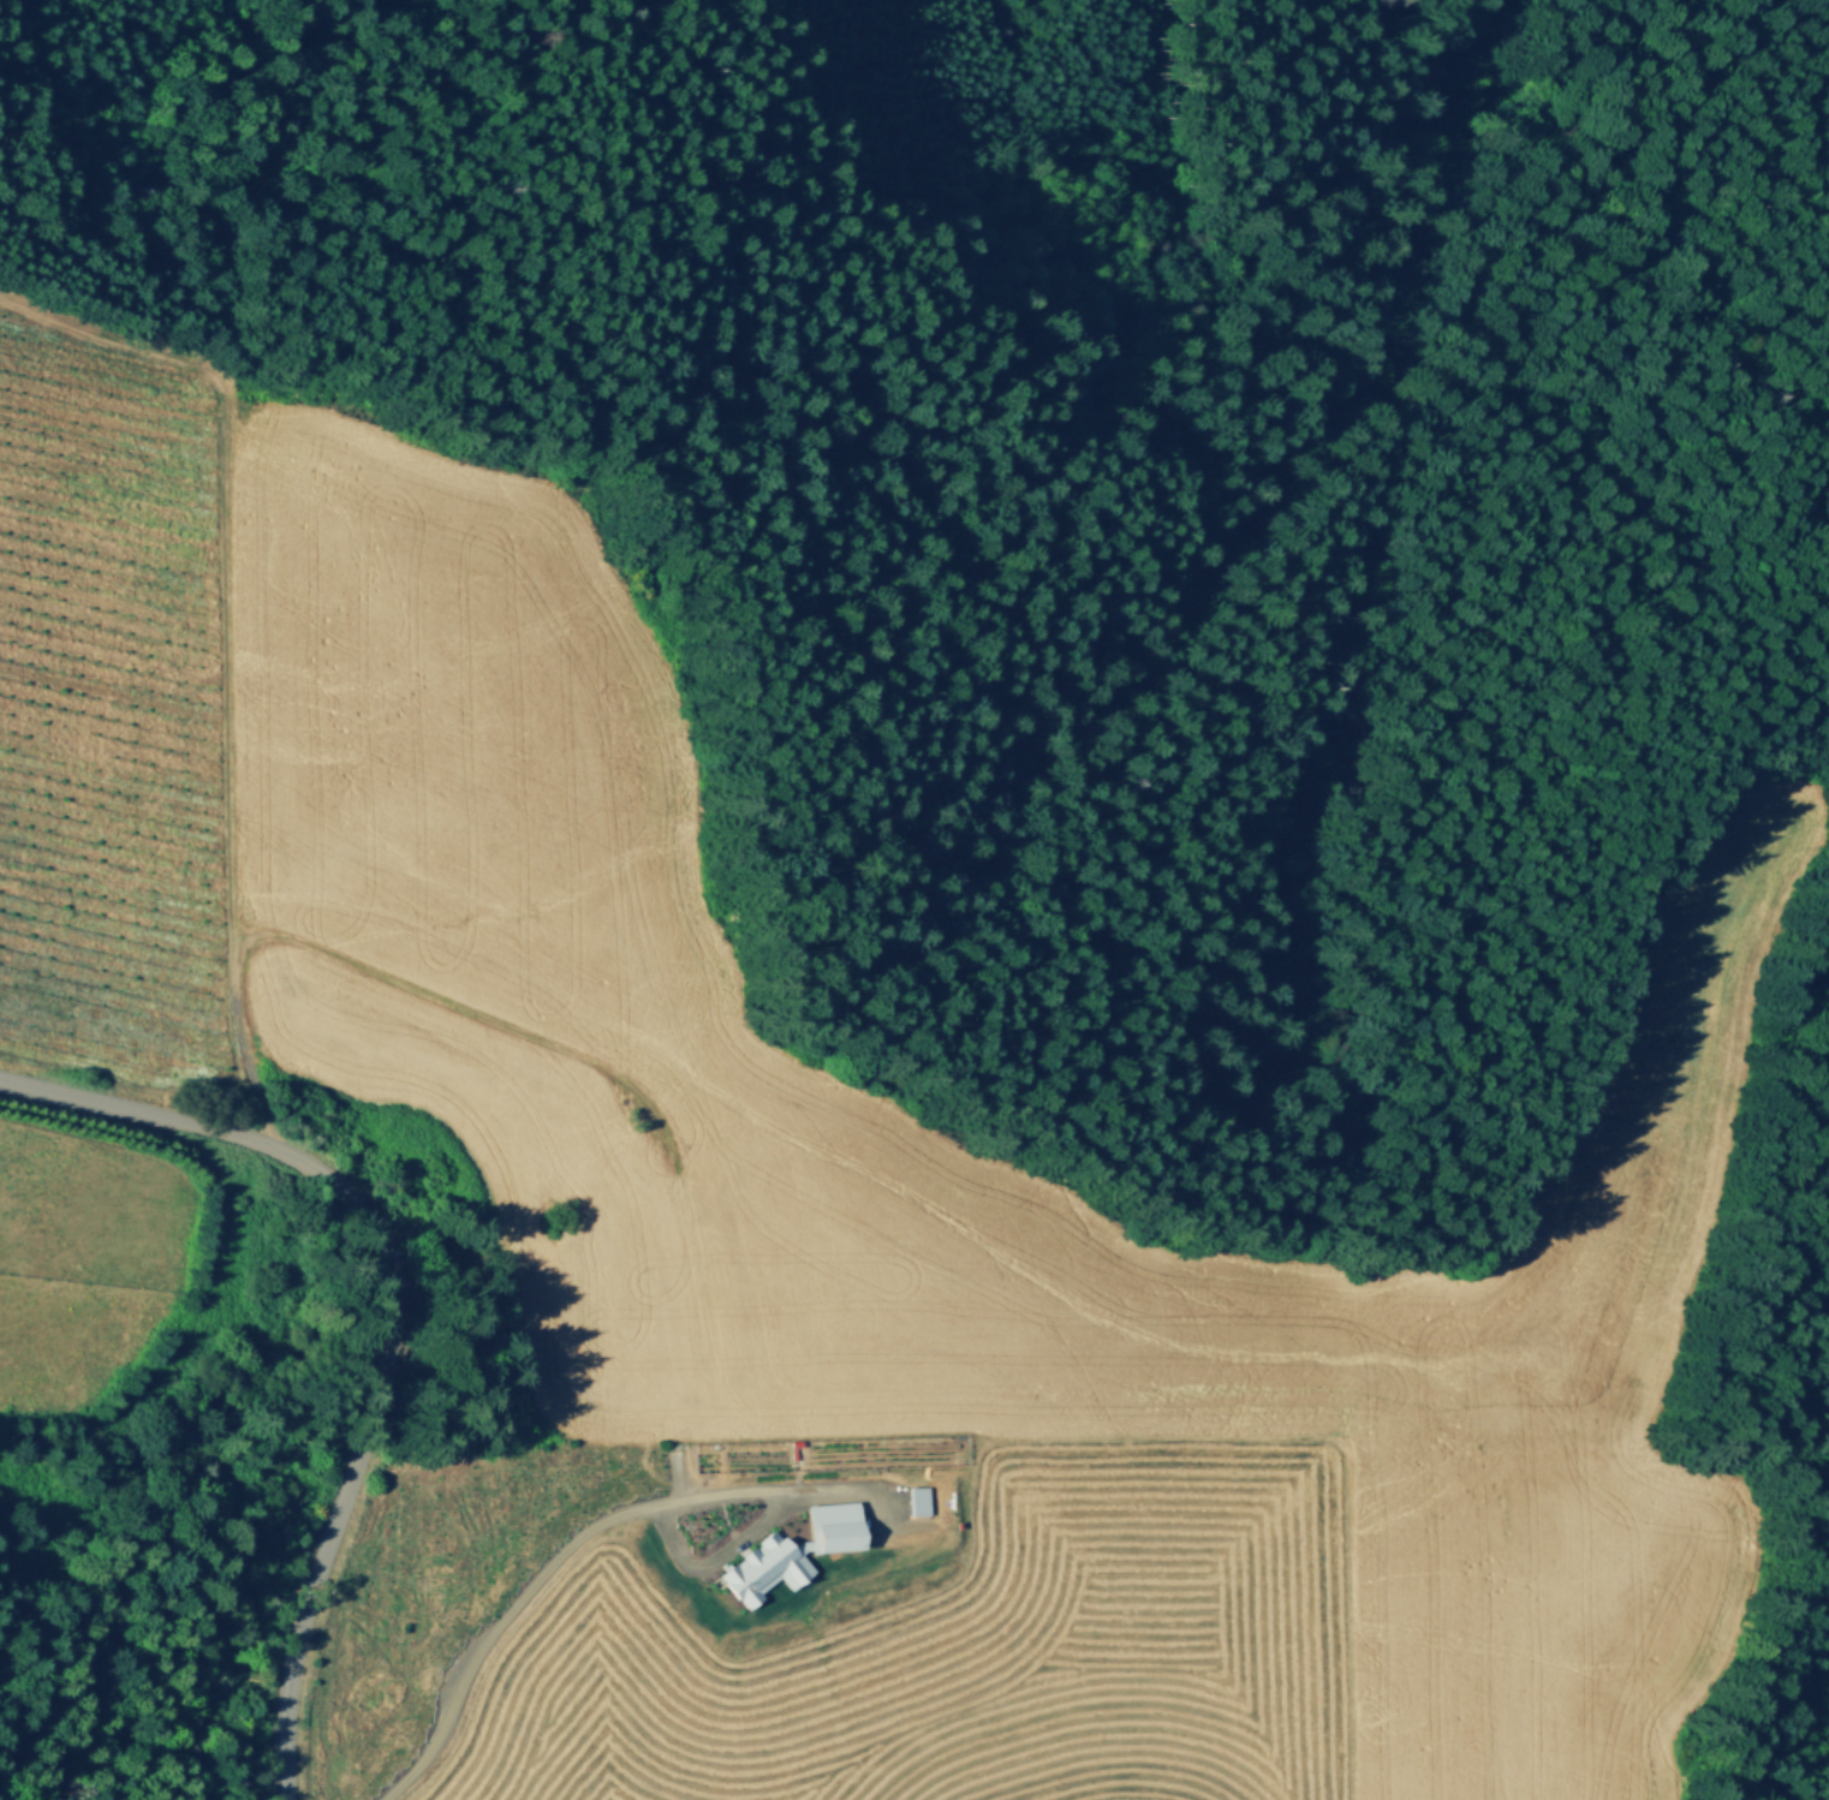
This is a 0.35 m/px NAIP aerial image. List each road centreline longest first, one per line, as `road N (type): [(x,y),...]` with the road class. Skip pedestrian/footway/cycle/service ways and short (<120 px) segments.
road 1 (track): [(274,1148),(251,1067),(240,976),(249,944),(267,932),(507,1026),(632,1085),(663,1122),(722,1389),(764,1478)]
road 2 (residential): [(292,1799),(302,1640),(401,1318),(400,1271),(386,1234),(326,1176),(274,1148),(0,1080)]

